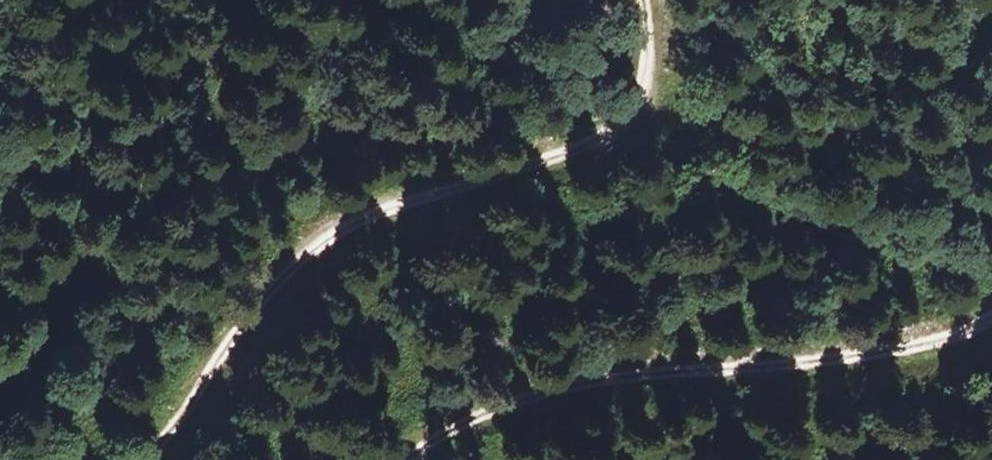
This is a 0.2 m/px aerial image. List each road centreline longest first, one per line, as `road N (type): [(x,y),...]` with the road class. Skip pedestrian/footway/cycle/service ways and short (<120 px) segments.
road 1 (track): [(639,0),(645,67),(636,105),(354,204),(312,233),(259,291),(165,432),(135,459)]
road 2 (track): [(384,459),(474,393),(942,342),(991,323)]

